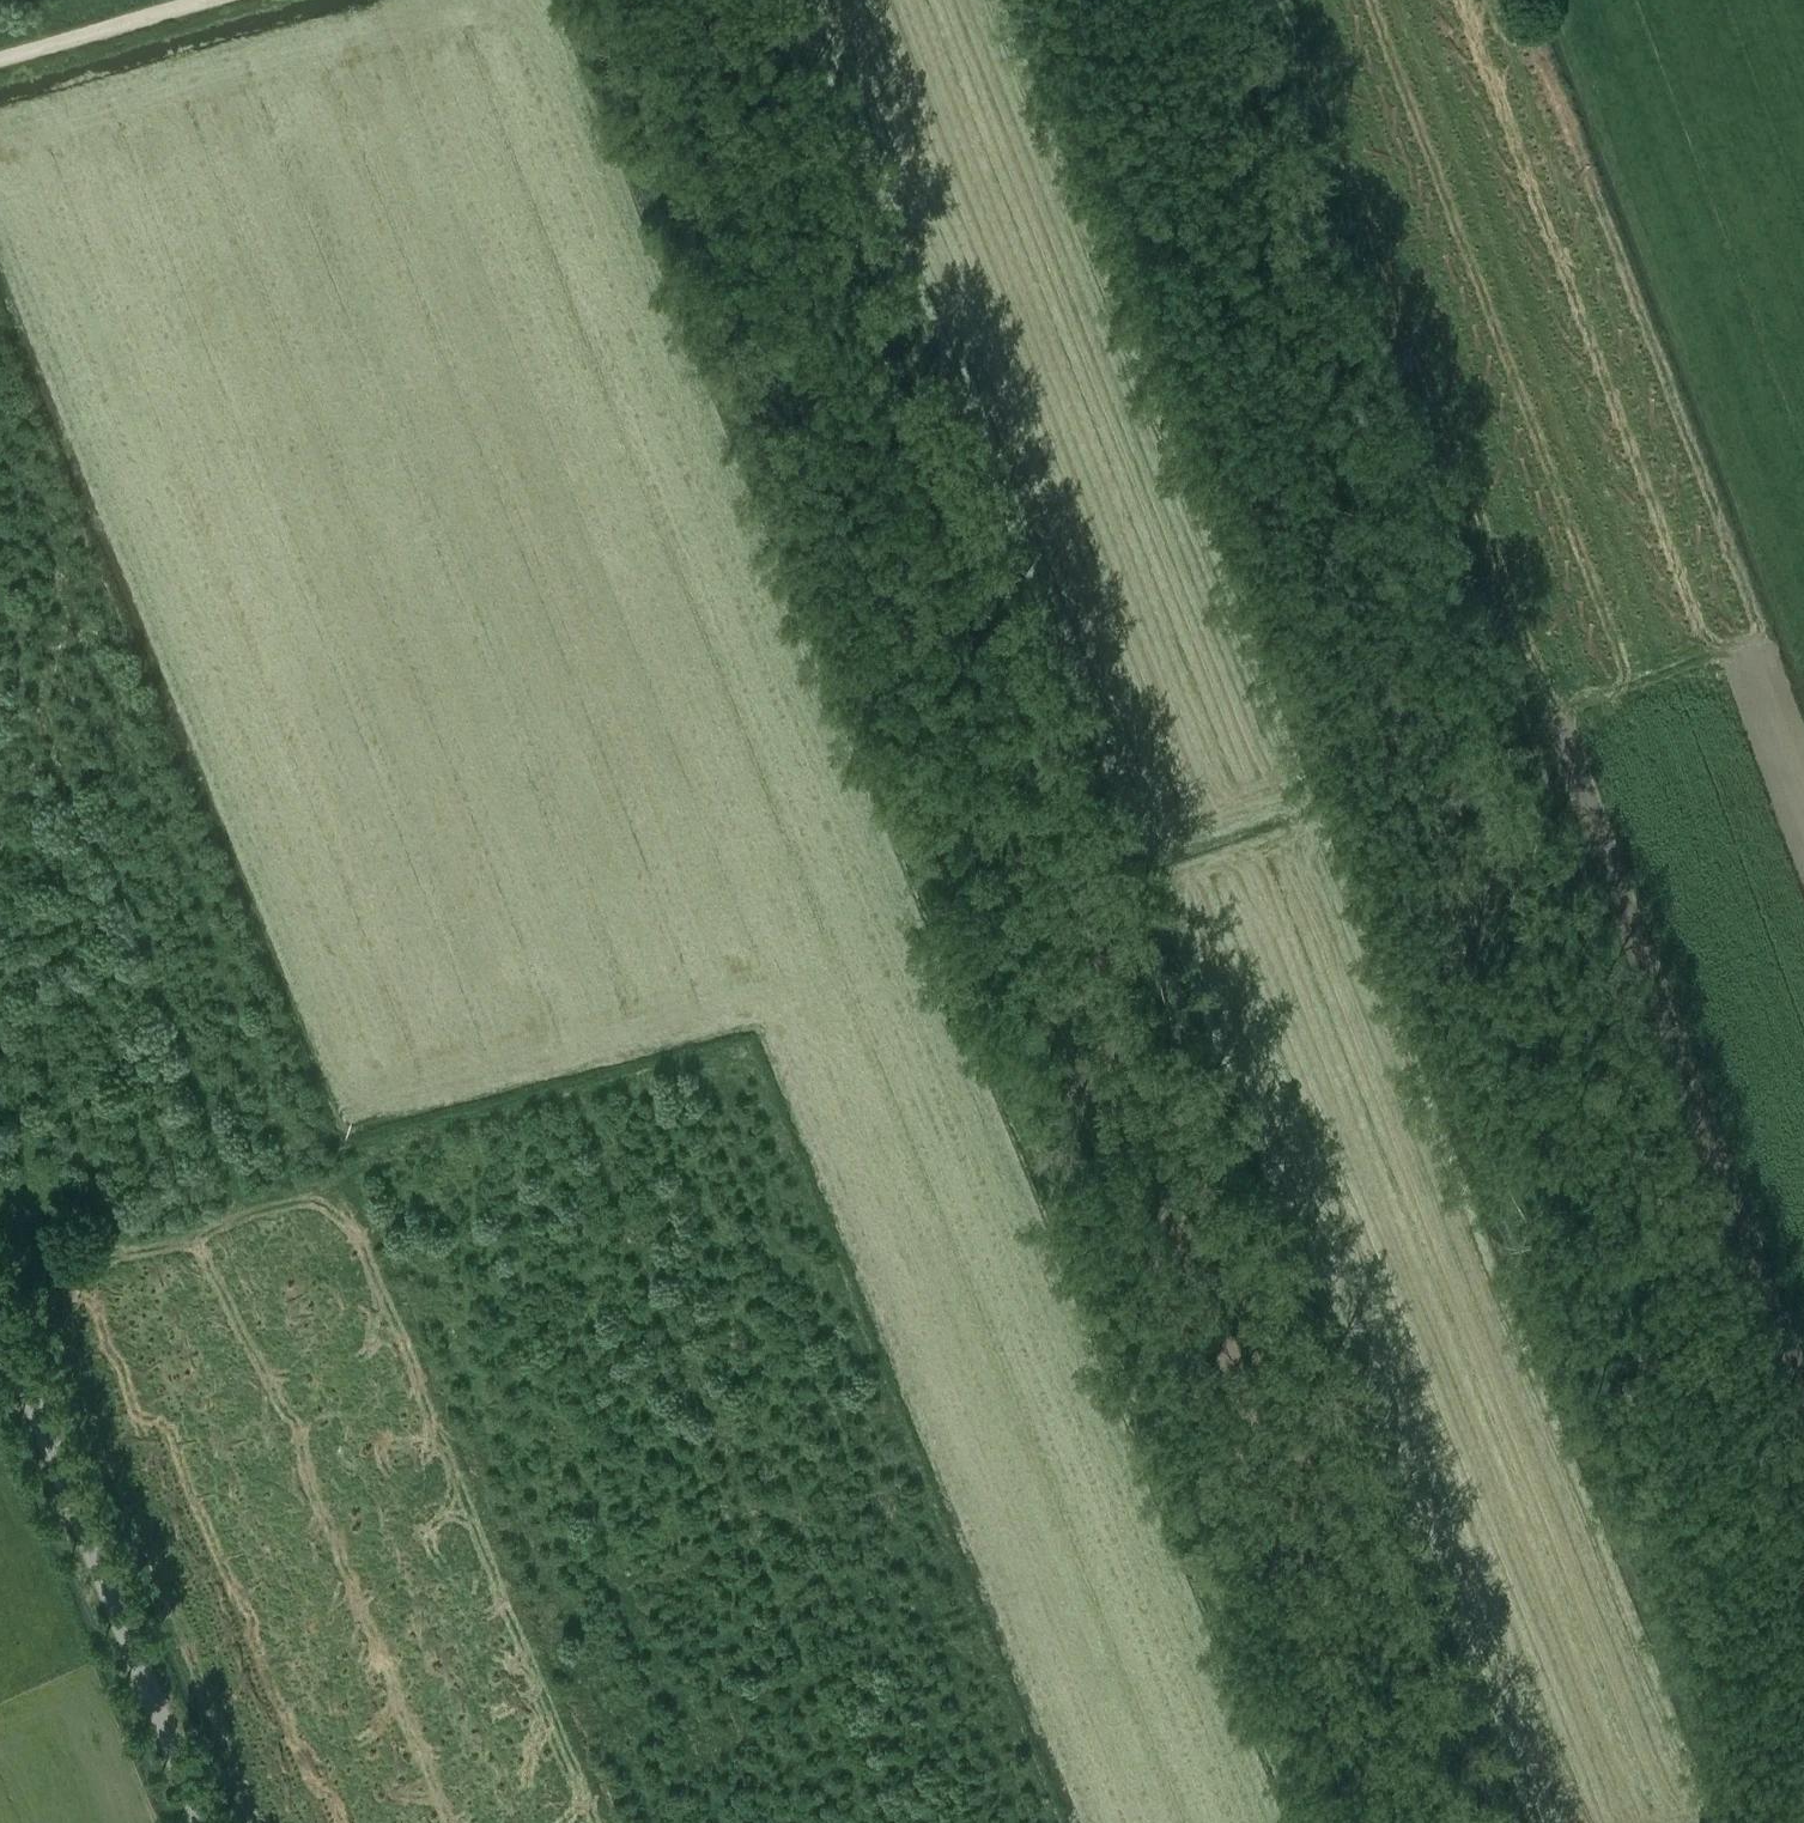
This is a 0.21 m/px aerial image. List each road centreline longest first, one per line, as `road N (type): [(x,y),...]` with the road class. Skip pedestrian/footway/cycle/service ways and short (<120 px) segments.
road 1 (unclassified): [(212,1822),(0,1296)]
road 2 (track): [(0,64),(224,0)]

